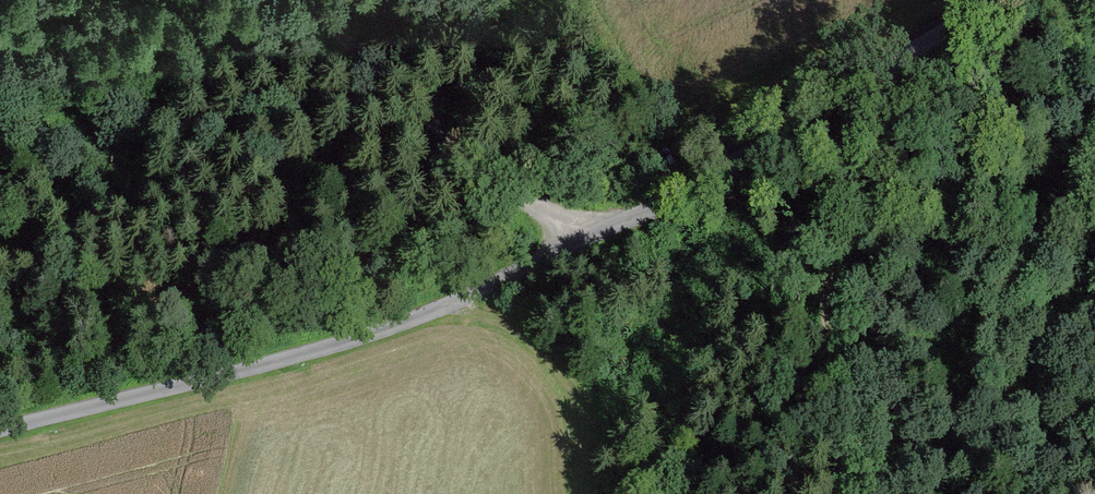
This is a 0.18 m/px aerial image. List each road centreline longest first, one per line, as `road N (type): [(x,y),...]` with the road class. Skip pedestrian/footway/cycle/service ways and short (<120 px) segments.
road 1 (unclassified): [(0,432),(320,344),(445,299),(948,0)]
road 2 (track): [(846,57),(850,87),(822,221),(826,493)]
road 3 (track): [(538,243),(305,0)]

